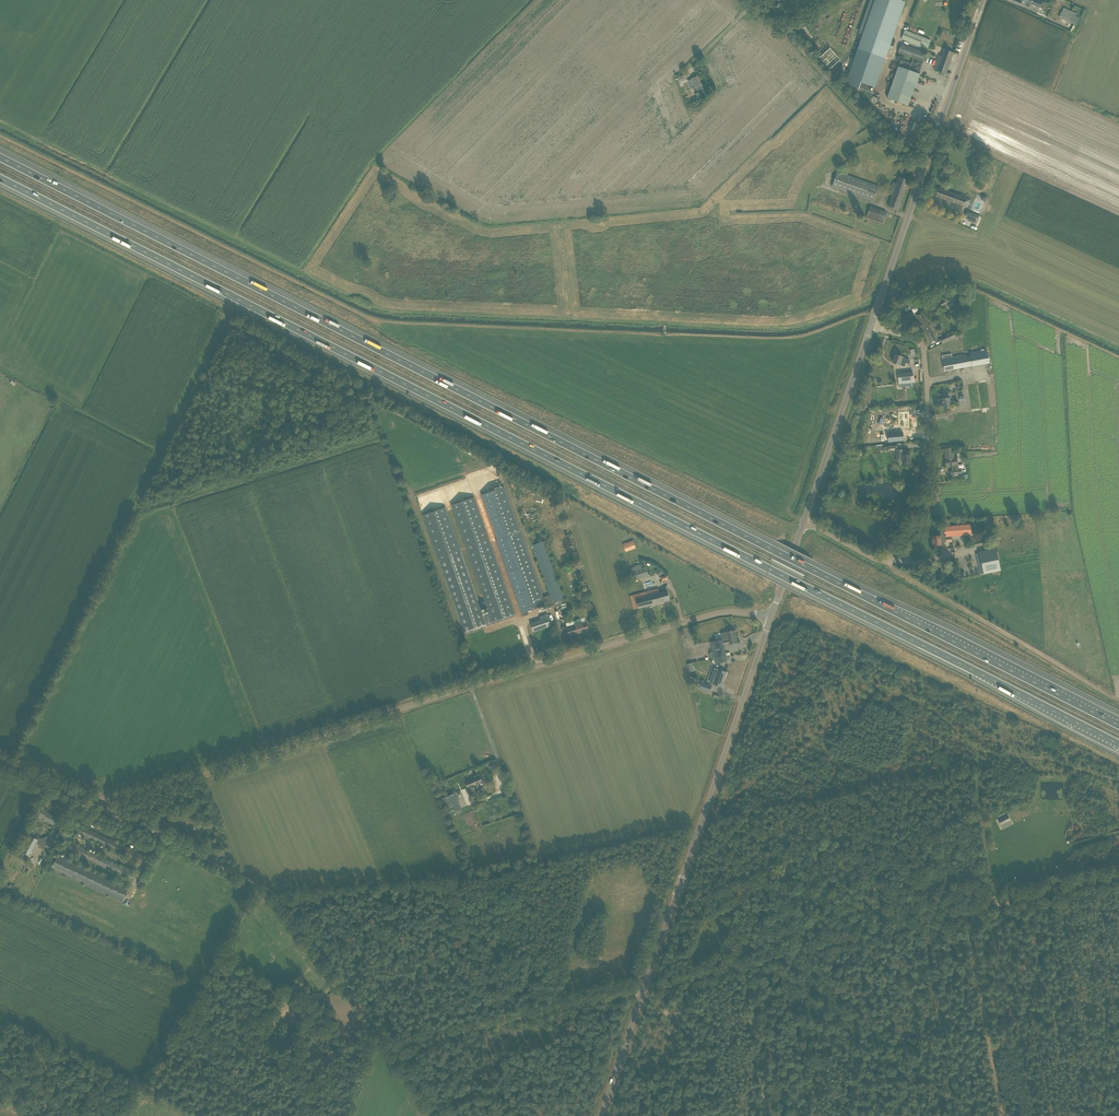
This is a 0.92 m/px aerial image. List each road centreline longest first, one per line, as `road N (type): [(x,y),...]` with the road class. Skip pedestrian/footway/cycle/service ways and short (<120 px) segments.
road 1 (motorway): [(1118,725),(0,156)]
road 2 (motorway): [(0,179),(1118,744)]
road 3 (unclassified): [(81,794),(146,787),(717,612),(771,617)]
road 4 (track): [(642,990),(388,1048),(256,883),(81,794)]
road 5 (tertiary): [(597,1115),(771,617)]
road 6 (track): [(225,334),(8,762)]
road 7 (unclassified): [(804,521),(884,563),(917,518),(930,458),(925,353),(920,342),(872,329)]
road 8 (tertiary): [(872,329),(985,0)]
road 9 (track): [(357,389),(375,435),(370,440),(134,513)]
road 10 (track): [(884,563),(1118,698)]
road 11 (tertiary): [(804,521),(872,329)]
road 12 (track): [(921,182),(792,43)]

